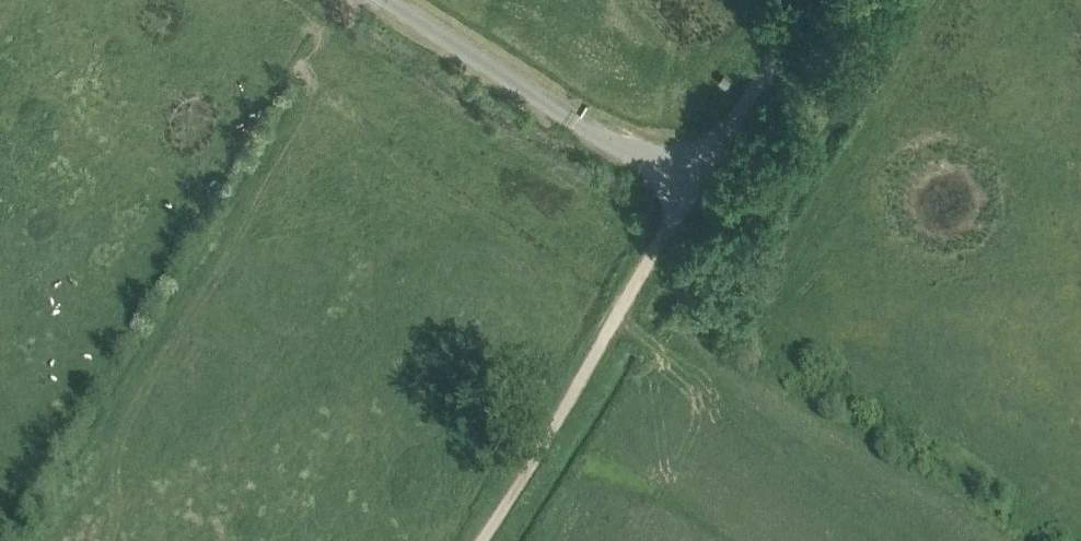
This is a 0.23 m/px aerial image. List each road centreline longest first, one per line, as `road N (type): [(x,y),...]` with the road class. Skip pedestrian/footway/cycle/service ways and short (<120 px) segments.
road 1 (unclassified): [(691,187),(482,540)]
road 2 (unclassified): [(691,187),(388,0)]
road 3 (unclassified): [(691,187),(807,0)]

